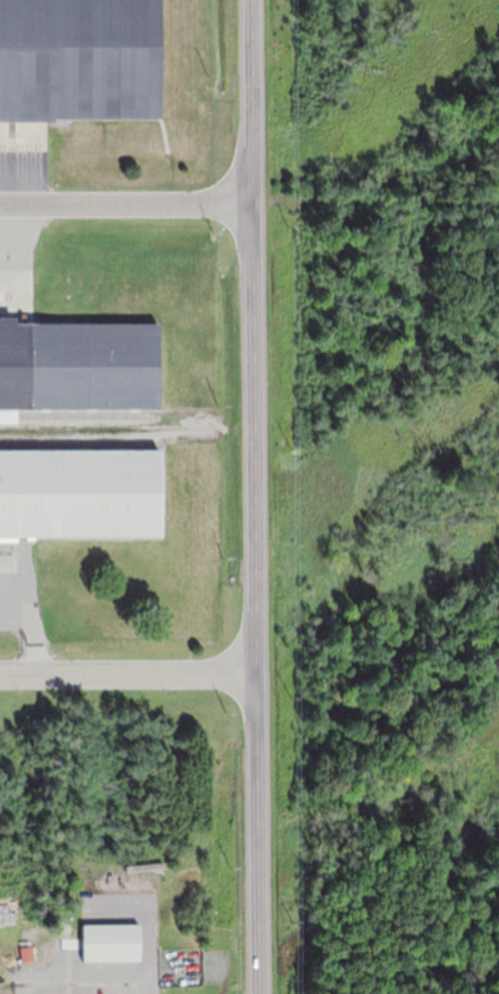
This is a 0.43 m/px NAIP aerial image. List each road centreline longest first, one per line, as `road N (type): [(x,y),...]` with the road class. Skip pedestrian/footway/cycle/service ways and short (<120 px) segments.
road 1 (tertiary): [(257,993),(246,0)]
road 2 (residential): [(0,666),(248,665)]
road 3 (residential): [(247,203),(0,204)]

